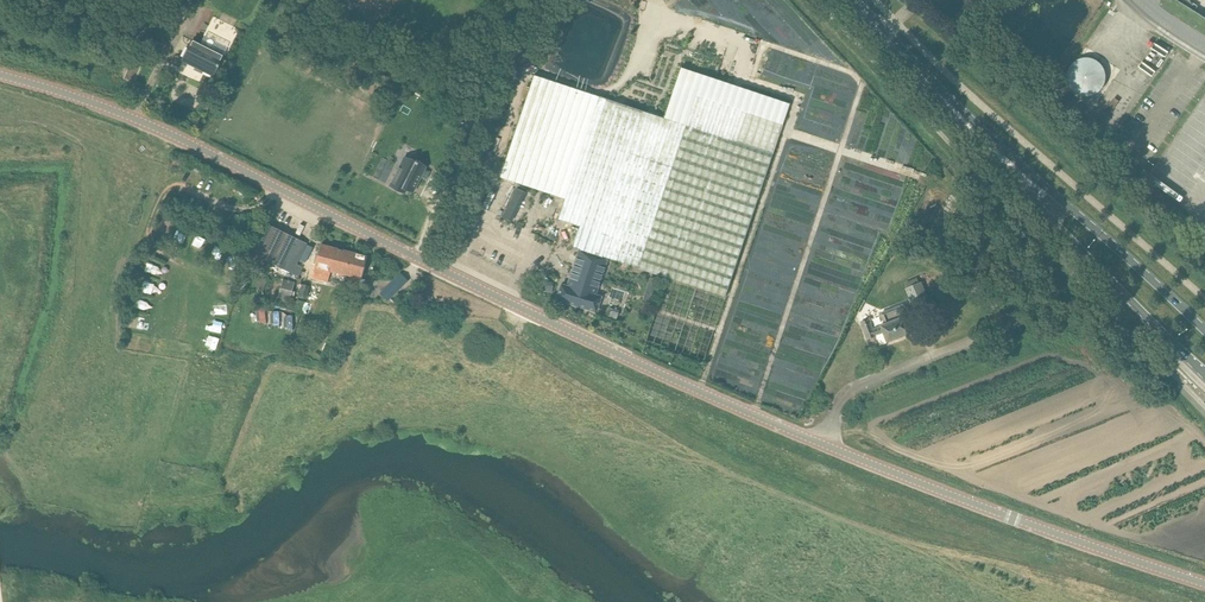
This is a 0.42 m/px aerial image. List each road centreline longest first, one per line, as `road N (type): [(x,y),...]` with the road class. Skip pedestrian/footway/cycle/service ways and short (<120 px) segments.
road 1 (unclassified): [(1204,583),(819,444),(162,129),(0,74)]
road 2 (primary): [(996,152),(1058,230),(1204,376)]
road 3 (primary): [(1204,333),(996,152)]
road 4 (primary): [(996,152),(851,0)]

